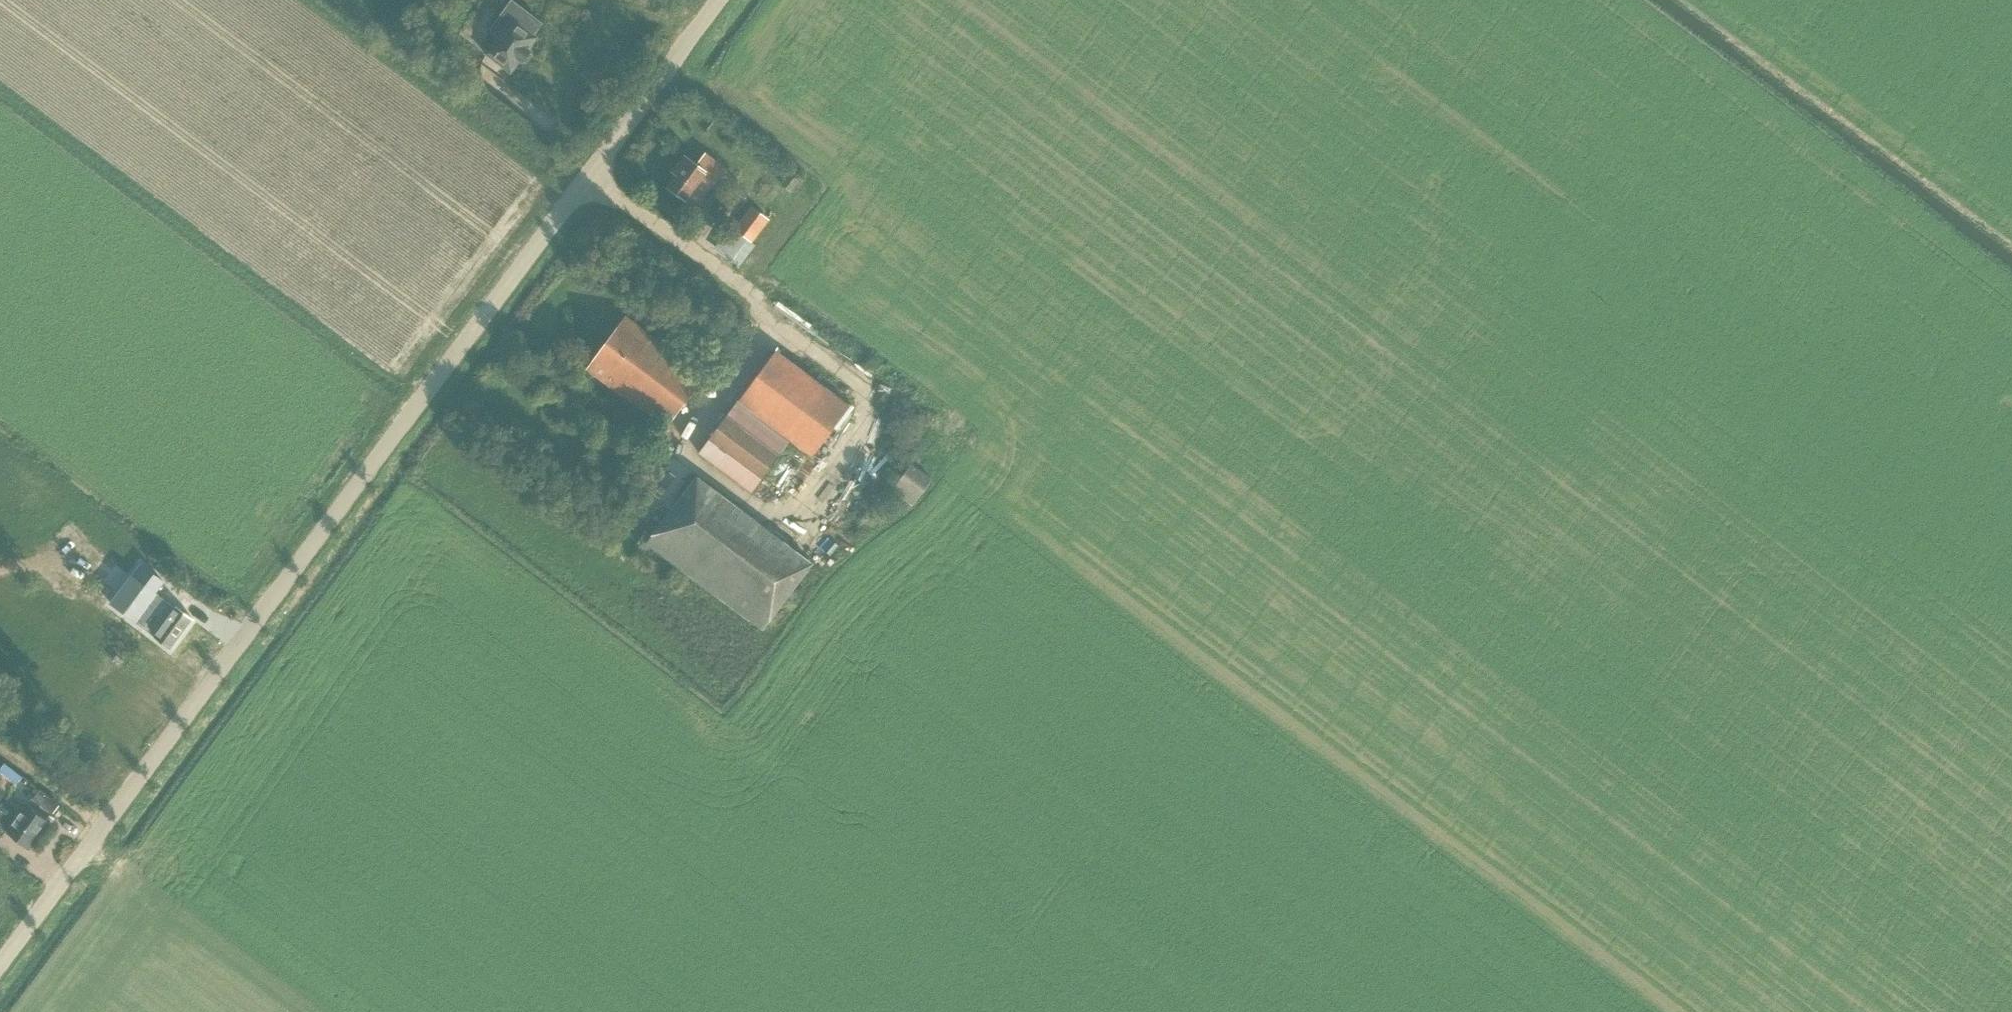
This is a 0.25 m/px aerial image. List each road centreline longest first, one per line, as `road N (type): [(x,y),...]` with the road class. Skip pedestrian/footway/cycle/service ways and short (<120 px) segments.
road 1 (tertiary): [(0,967),(720,0)]

